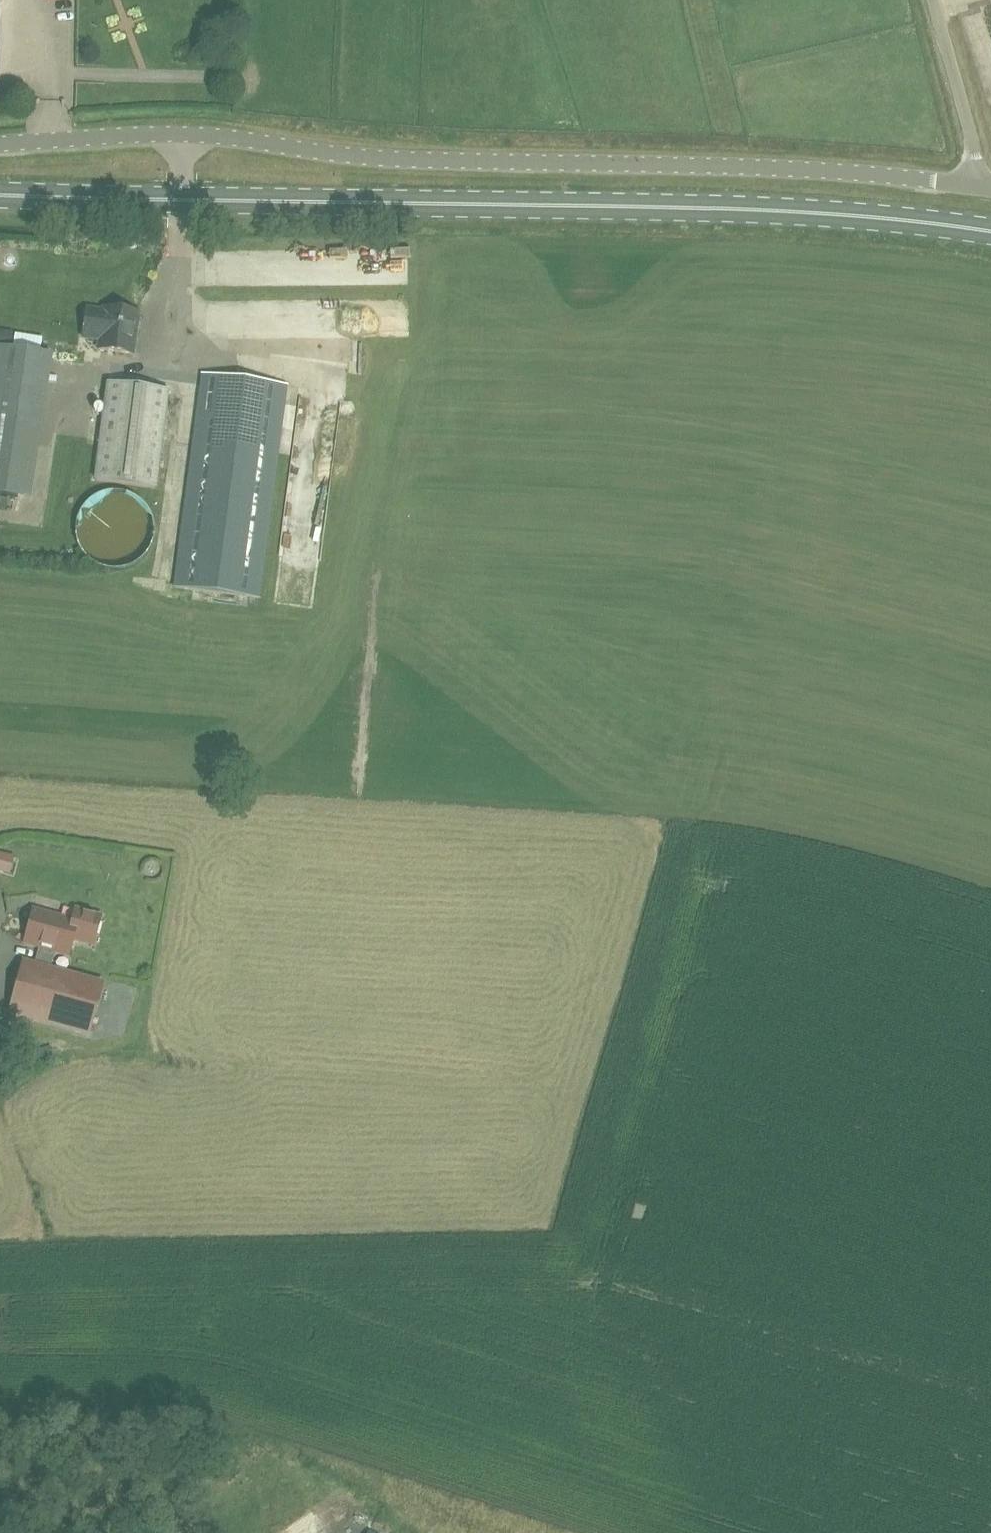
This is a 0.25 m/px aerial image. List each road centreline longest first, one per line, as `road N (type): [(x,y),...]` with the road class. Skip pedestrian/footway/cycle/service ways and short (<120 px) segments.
road 1 (primary): [(990,232),(698,207),(181,200)]
road 2 (unclassified): [(979,187),(820,170),(378,158),(183,133)]
road 3 (unclassified): [(979,187),(940,0)]
road 4 (unclassified): [(183,133),(0,143)]
road 5 (primary): [(181,200),(0,195)]

